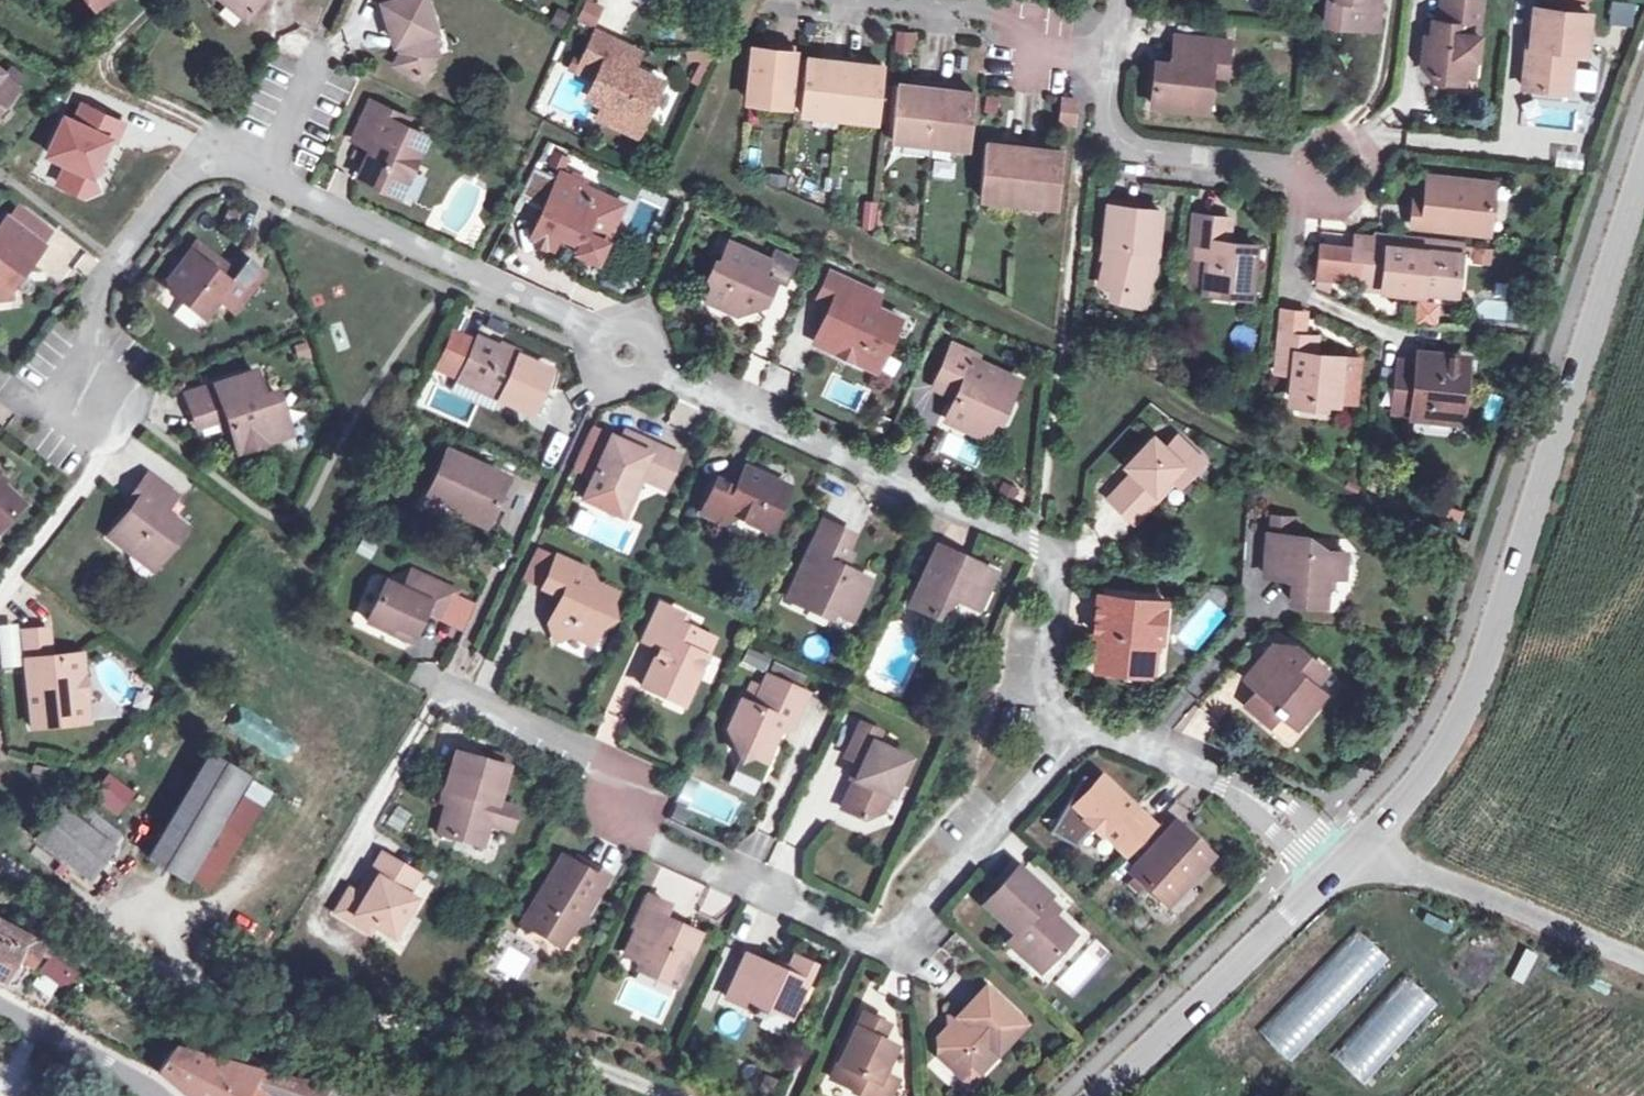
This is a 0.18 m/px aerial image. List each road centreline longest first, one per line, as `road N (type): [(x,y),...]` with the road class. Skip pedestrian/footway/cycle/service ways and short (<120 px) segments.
road 1 (residential): [(459,692),(578,744),(654,844),(886,944),(1070,719)]
road 2 (residential): [(1349,846),(1429,760),(1473,672),(1643,153)]
road 3 (residential): [(640,362),(1045,538),(1060,562),(1043,667),(1070,719)]
road 4 (track): [(113,917),(292,1015),(469,1023),(690,1095)]
road 5 (residential): [(257,167),(590,333)]
road 6 (residential): [(1096,1095),(1238,965),(1349,846)]
road 7 (residential): [(93,379),(94,286),(162,186),(203,163),(233,159),(257,167)]
road 8 (unclassified): [(1643,961),(1349,846)]
road 9 (residential): [(1070,719),(1270,808),(1314,838),(1349,846)]
road 10 (residential): [(1294,166),(1125,145),(1102,114),(1115,16)]
road 11 (residential): [(928,0),(1115,16)]
road 12 (residential): [(0,1009),(157,1095)]
road 13 (residential): [(1294,166),(1318,135),(1354,135),(1370,152),(1373,177),(1348,204)]
road 14 (track): [(113,917),(0,852)]

